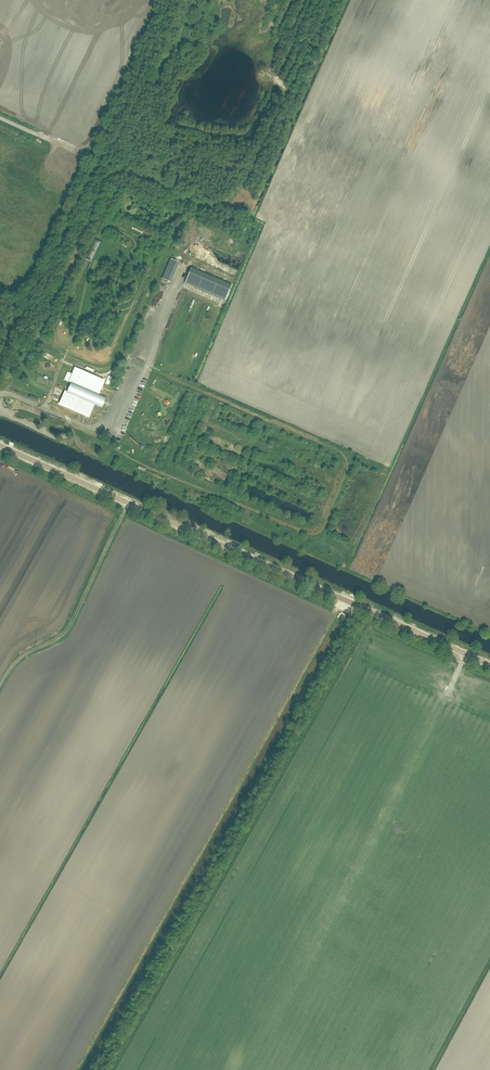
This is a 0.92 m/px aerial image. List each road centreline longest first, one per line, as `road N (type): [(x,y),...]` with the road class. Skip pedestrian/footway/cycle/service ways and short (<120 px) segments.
road 1 (tertiary): [(489,665),(0,446)]
road 2 (track): [(0,690),(21,659),(65,634),(127,503)]

